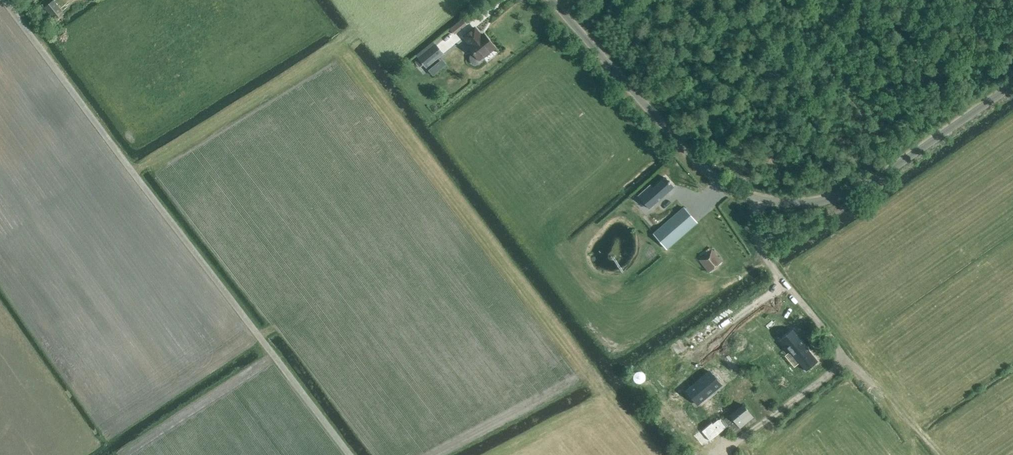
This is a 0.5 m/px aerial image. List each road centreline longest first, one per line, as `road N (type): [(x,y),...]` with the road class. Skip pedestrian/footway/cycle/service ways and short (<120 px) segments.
road 1 (unclassified): [(550,0),(711,172),(756,195),(831,193),(863,184),(1012,82)]
road 2 (track): [(756,195),(758,243),(840,355),(835,370),(732,445)]

